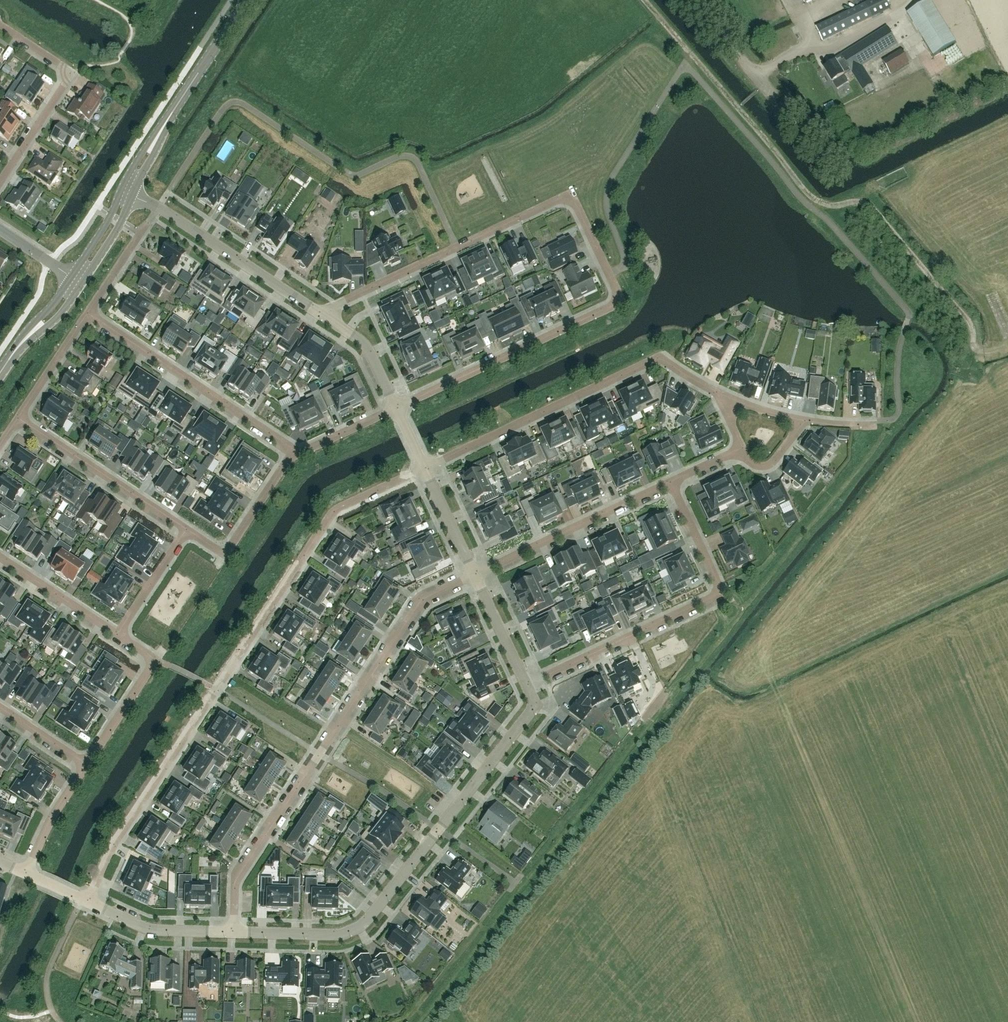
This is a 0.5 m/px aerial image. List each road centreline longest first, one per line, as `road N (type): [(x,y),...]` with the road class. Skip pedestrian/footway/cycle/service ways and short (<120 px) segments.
road 1 (residential): [(319,311),(570,193),(619,299),(394,407)]
road 2 (residential): [(423,468),(333,514),(115,844),(87,901)]
road 3 (residential): [(472,573),(419,604),(235,874),(233,930)]
road 4 (residential): [(525,683),(535,703),(362,923),(343,932),(233,930)]
road 5 (residential): [(670,481),(721,592),(525,683)]
road 6 (residential): [(423,468),(660,355),(718,394)]
road 7 (residential): [(293,450),(87,314)]
road 8 (residential): [(126,189),(319,311)]
road 9 (tertiary): [(126,189),(244,0)]
road 10 (residential): [(472,573),(670,481)]
road 11 (residential): [(0,180),(72,74),(0,25)]
road 12 (residential): [(185,530),(17,418)]
road 13 (residential): [(116,634),(155,659),(85,765)]
road 14 (residential): [(293,450),(221,554),(185,530)]
road 15 (residential): [(233,930),(150,929),(87,901)]
road 16 (residential): [(0,558),(116,634)]
road 17 (residential): [(319,311),(366,345),(394,407)]
road 18 (residential): [(17,418),(87,314)]
road 19 (residential): [(185,530),(116,634)]
road 20 (residential): [(85,765),(26,873)]
road 21 (residential): [(472,573),(525,683)]

